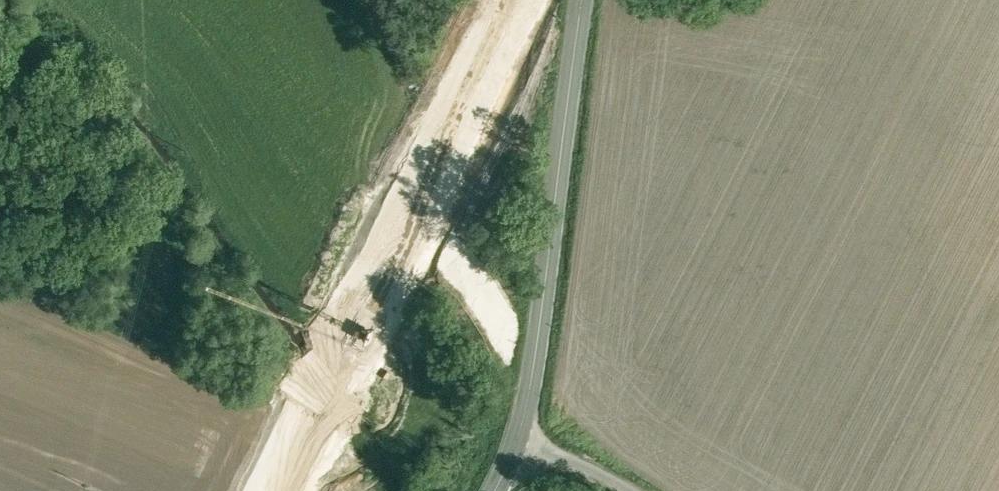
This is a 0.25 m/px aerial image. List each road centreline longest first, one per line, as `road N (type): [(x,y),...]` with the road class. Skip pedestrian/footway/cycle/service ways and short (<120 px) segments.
road 1 (secondary): [(570,0),(539,323),(516,447)]
road 2 (unclassified): [(516,447),(601,473),(631,490)]

